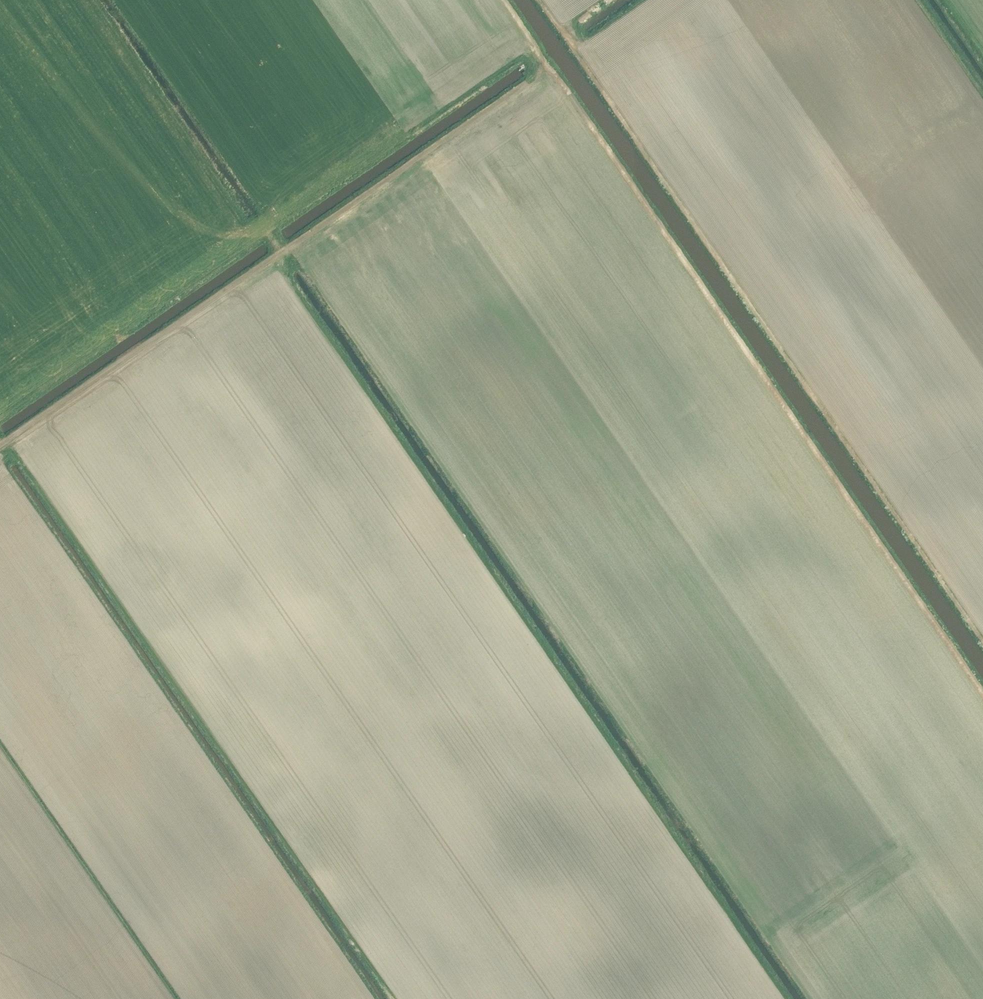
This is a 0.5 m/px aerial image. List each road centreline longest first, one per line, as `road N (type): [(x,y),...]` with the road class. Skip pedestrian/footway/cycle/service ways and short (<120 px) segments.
road 1 (track): [(510,0),(982,682)]

